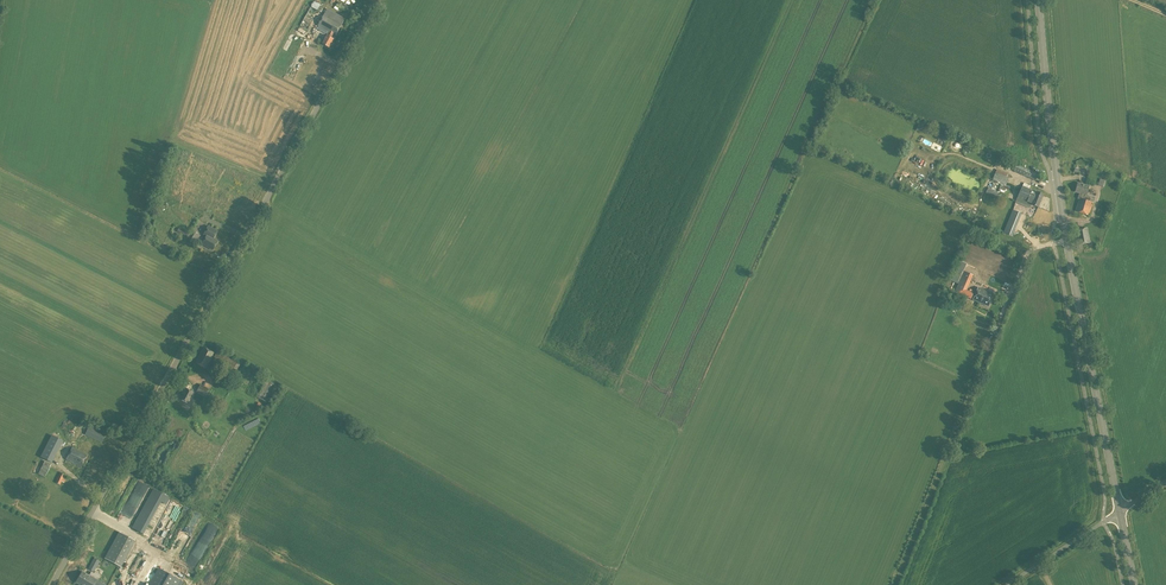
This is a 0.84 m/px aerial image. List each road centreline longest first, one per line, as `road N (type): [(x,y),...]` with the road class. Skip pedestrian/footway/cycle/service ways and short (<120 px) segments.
road 1 (unclassified): [(50,584),(377,0)]
road 2 (track): [(1034,249),(895,584)]
road 3 (secondary): [(1120,511),(1067,241)]
road 4 (secondary): [(1067,241),(1038,0)]
road 5 (unclassified): [(1006,584),(1120,511)]

